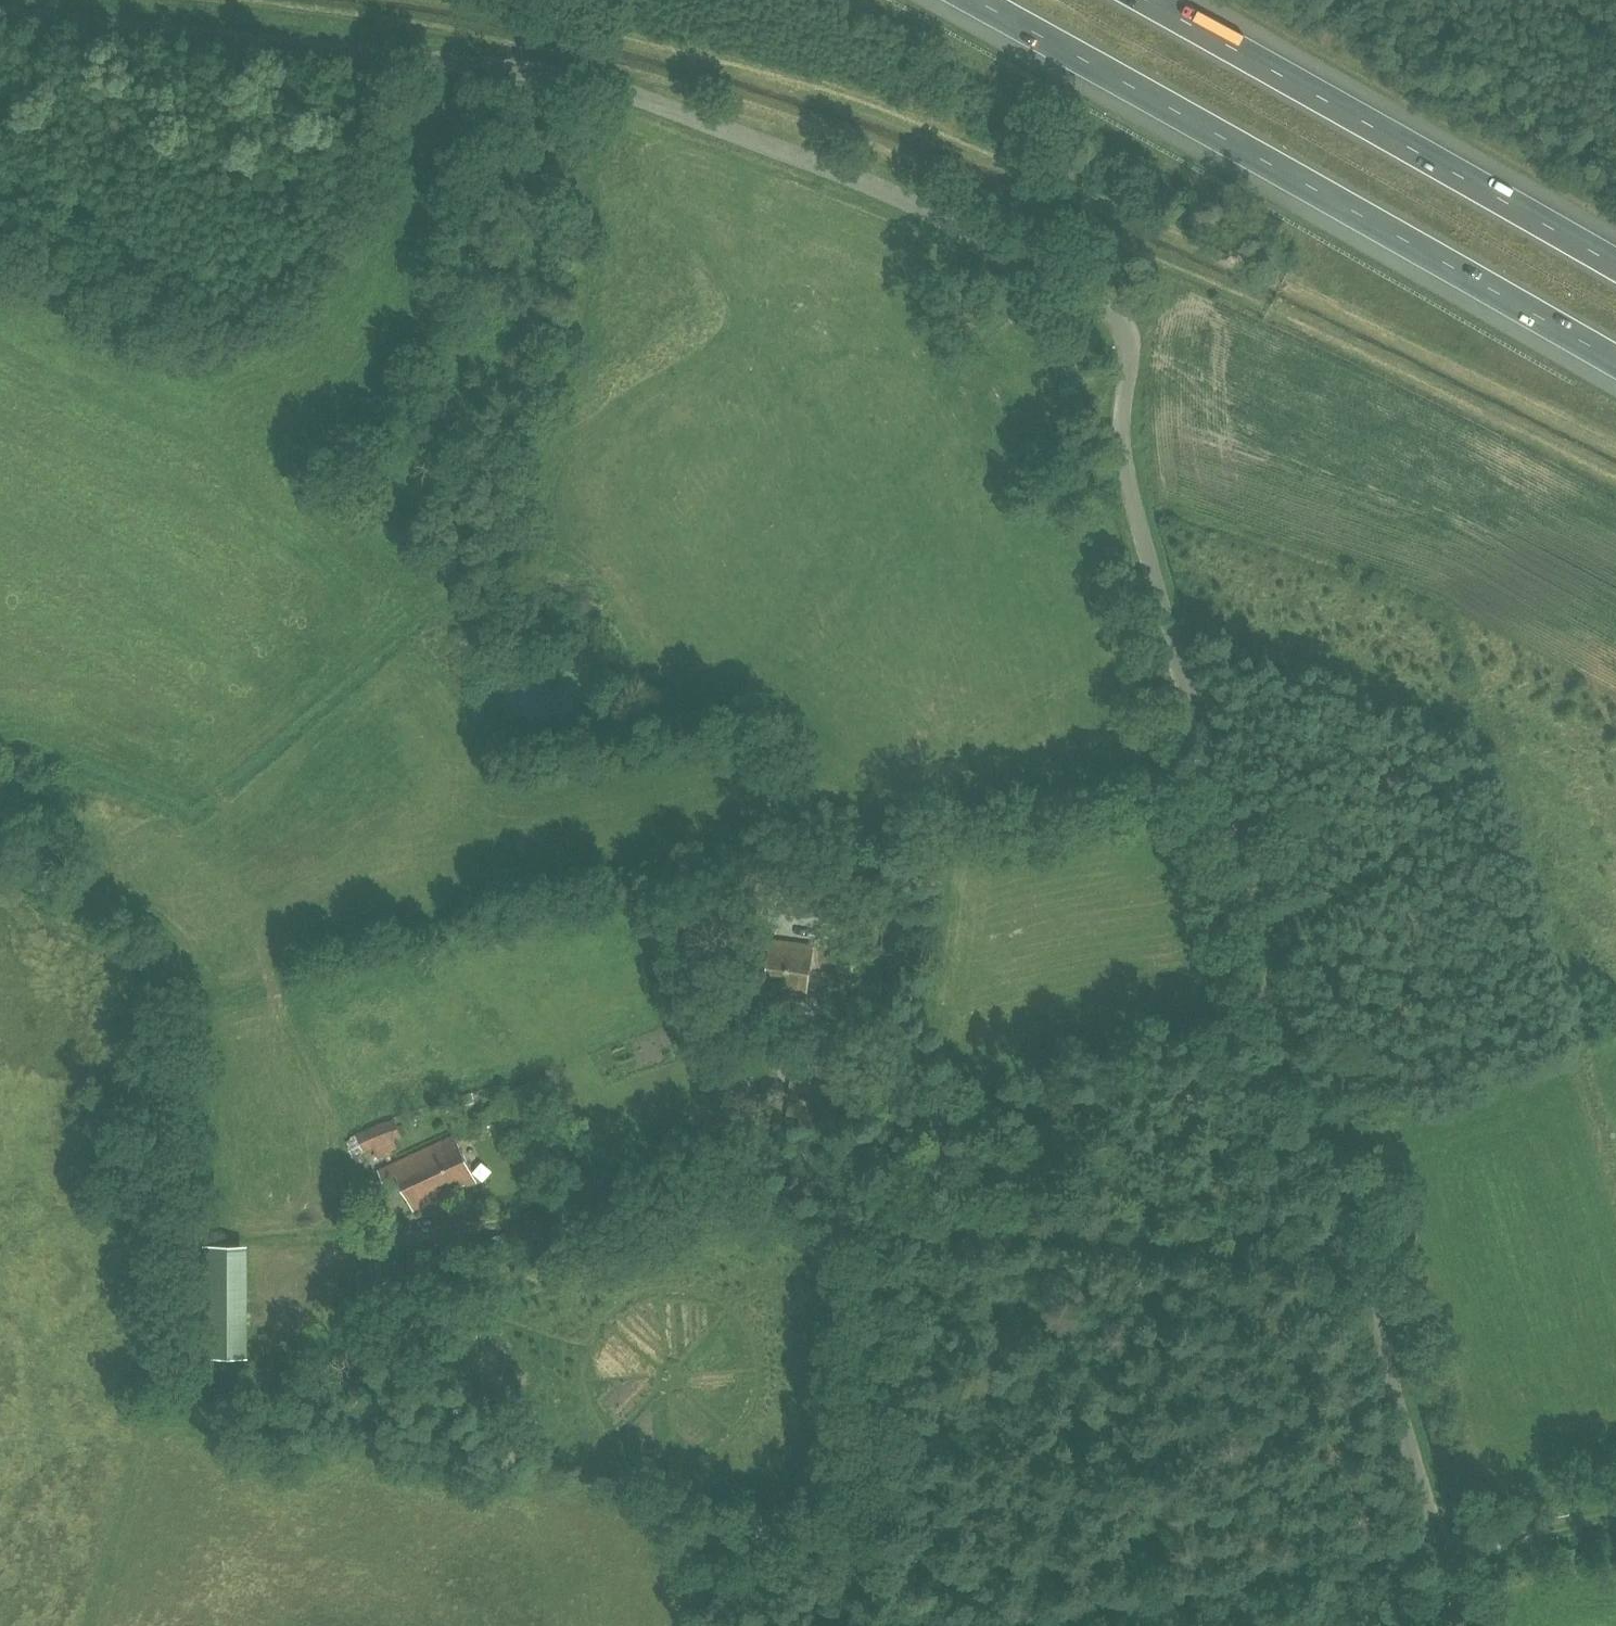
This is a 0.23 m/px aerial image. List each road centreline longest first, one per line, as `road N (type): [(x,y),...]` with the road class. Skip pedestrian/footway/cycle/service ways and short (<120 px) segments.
road 1 (unclassified): [(1462,1625),(1133,491),(1126,448),(1133,340),(933,211),(661,92),(583,75),(0,13)]
road 2 (motorway): [(974,0),(1615,360)]
road 3 (track): [(1025,1625),(1615,1519)]
road 4 (motorway): [(1615,268),(1144,0)]
road 5 (track): [(1350,1245),(1309,1253),(936,1231),(886,1214)]
road 6 (track): [(886,1214),(861,1550),(866,1625)]

